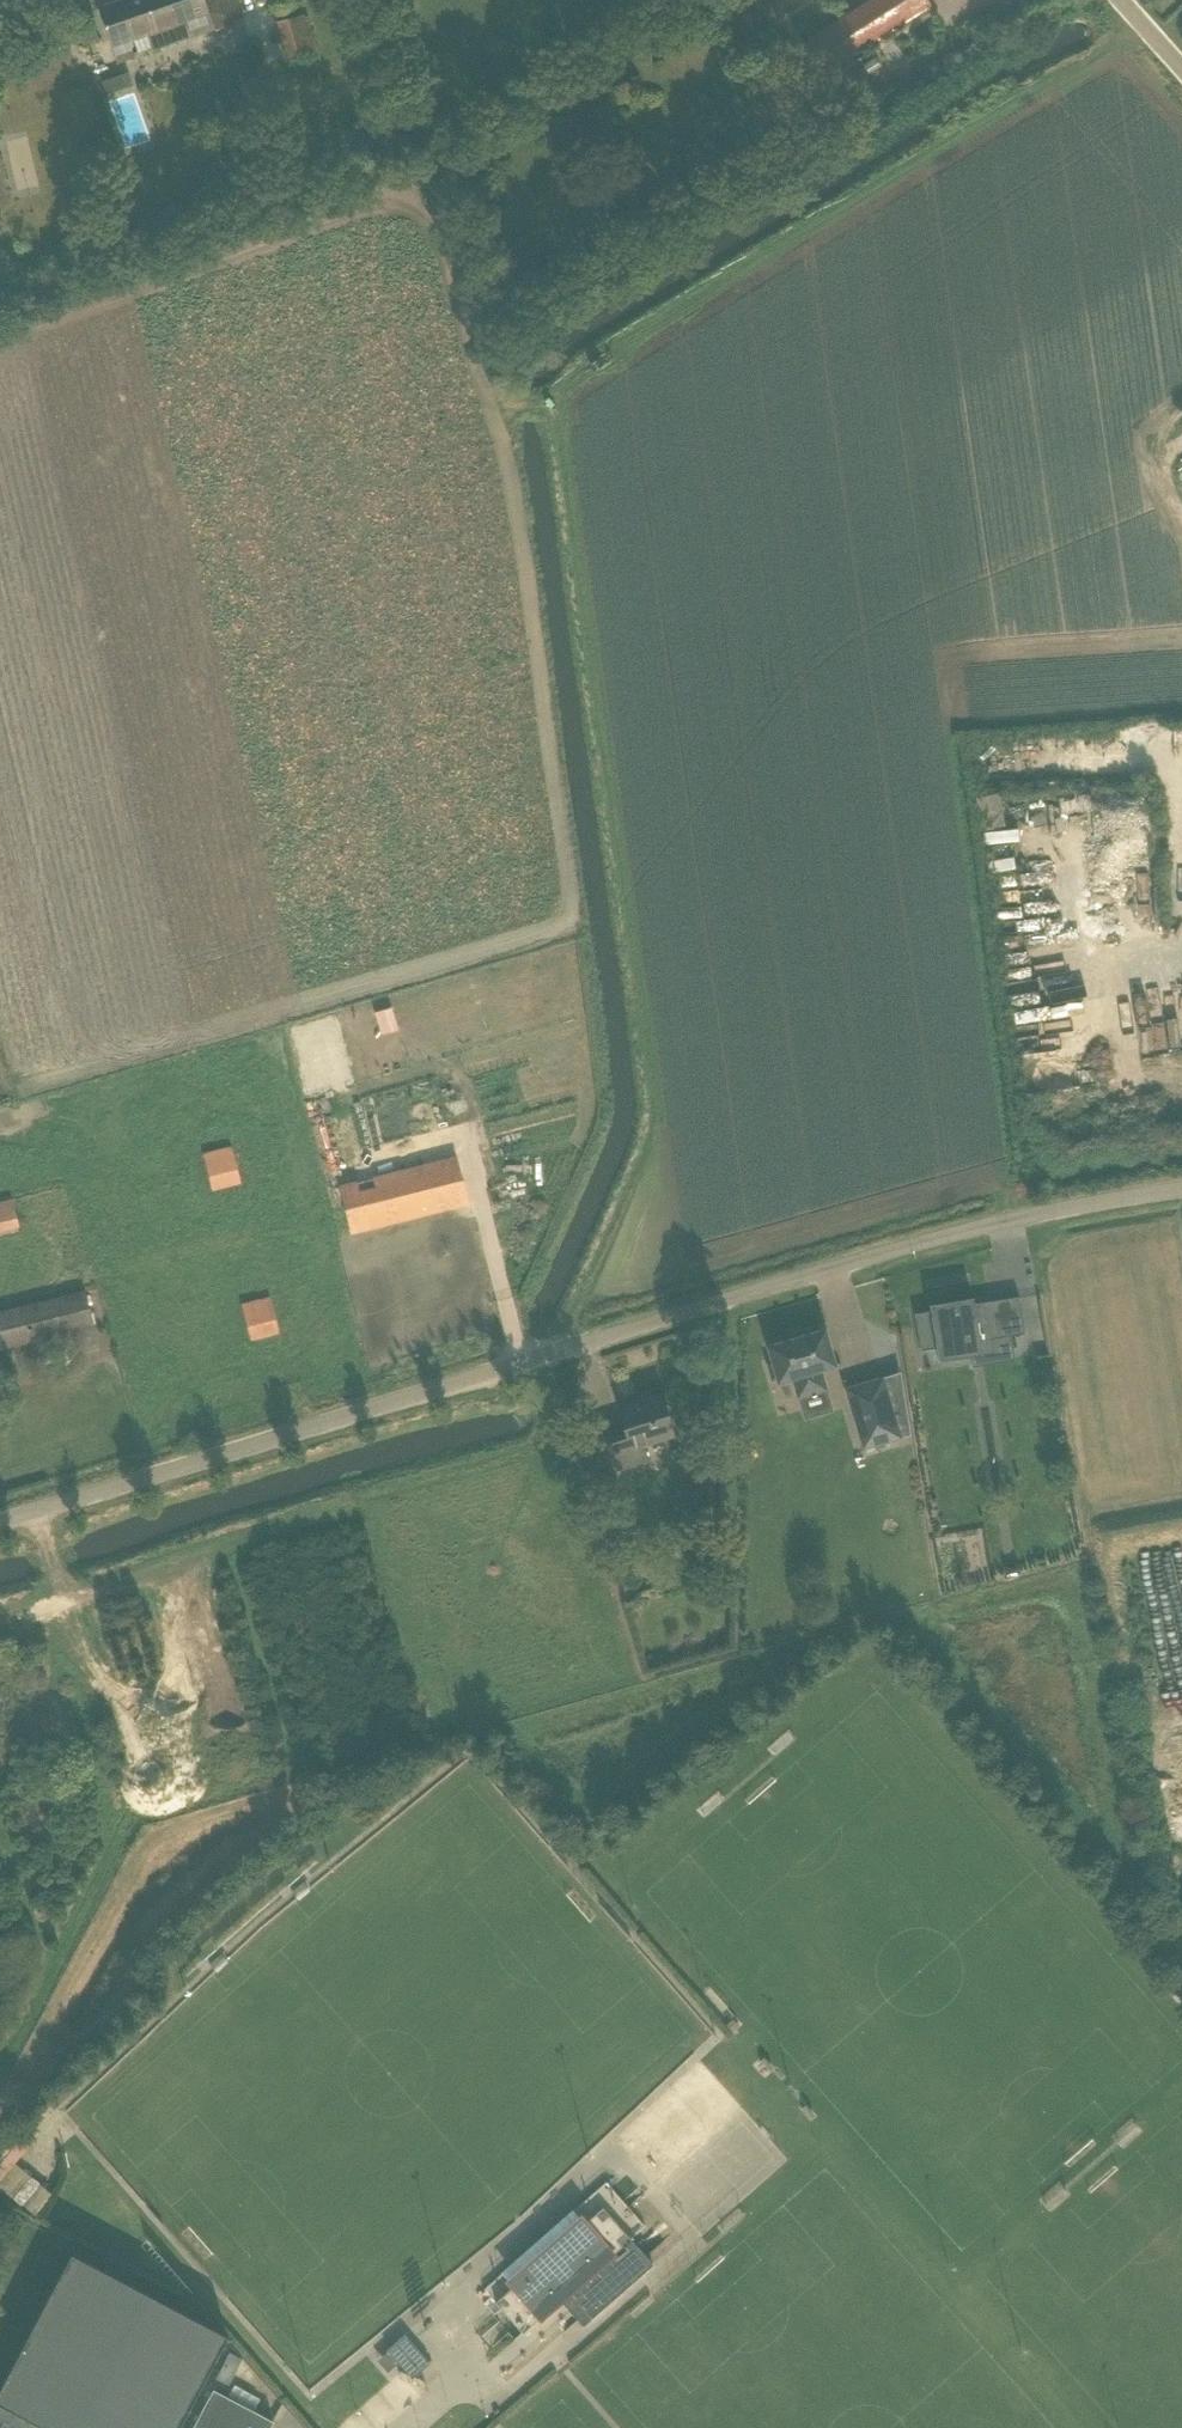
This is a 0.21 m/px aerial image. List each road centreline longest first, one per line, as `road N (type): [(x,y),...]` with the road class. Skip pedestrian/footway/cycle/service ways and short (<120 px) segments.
road 1 (unclassified): [(0,1521),(761,1287),(1010,1219),(1181,1189)]

